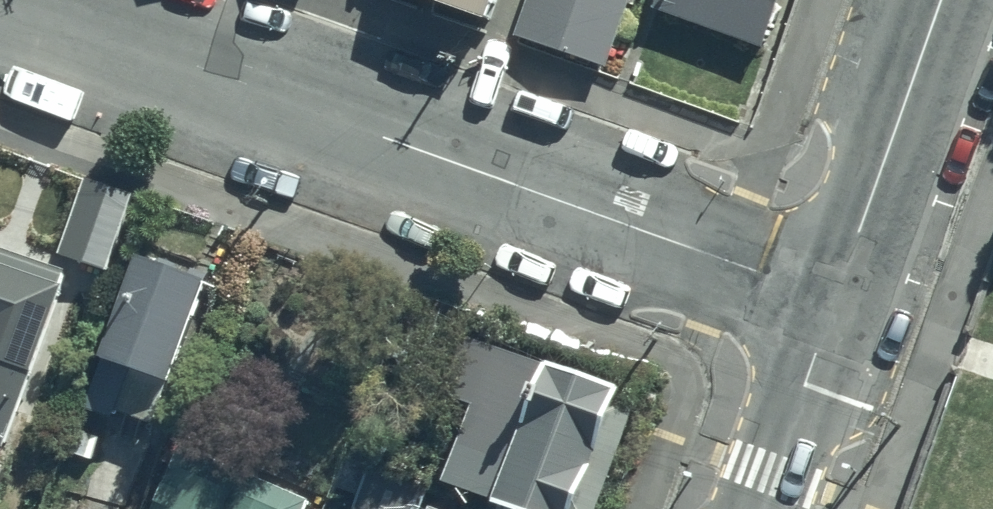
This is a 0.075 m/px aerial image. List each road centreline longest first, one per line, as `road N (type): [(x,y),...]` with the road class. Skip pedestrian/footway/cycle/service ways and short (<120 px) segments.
road 1 (residential): [(836,296),(12,0)]
road 2 (residential): [(944,0),(836,296)]
road 3 (residential): [(836,296),(760,508)]

